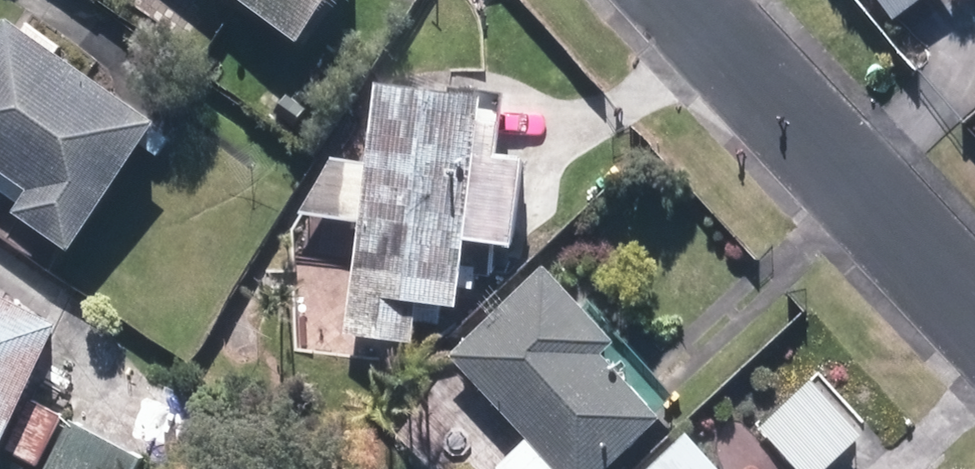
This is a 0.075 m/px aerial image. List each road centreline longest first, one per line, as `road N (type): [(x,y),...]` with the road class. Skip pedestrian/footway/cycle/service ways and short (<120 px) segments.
road 1 (residential): [(974,286),(705,0)]

